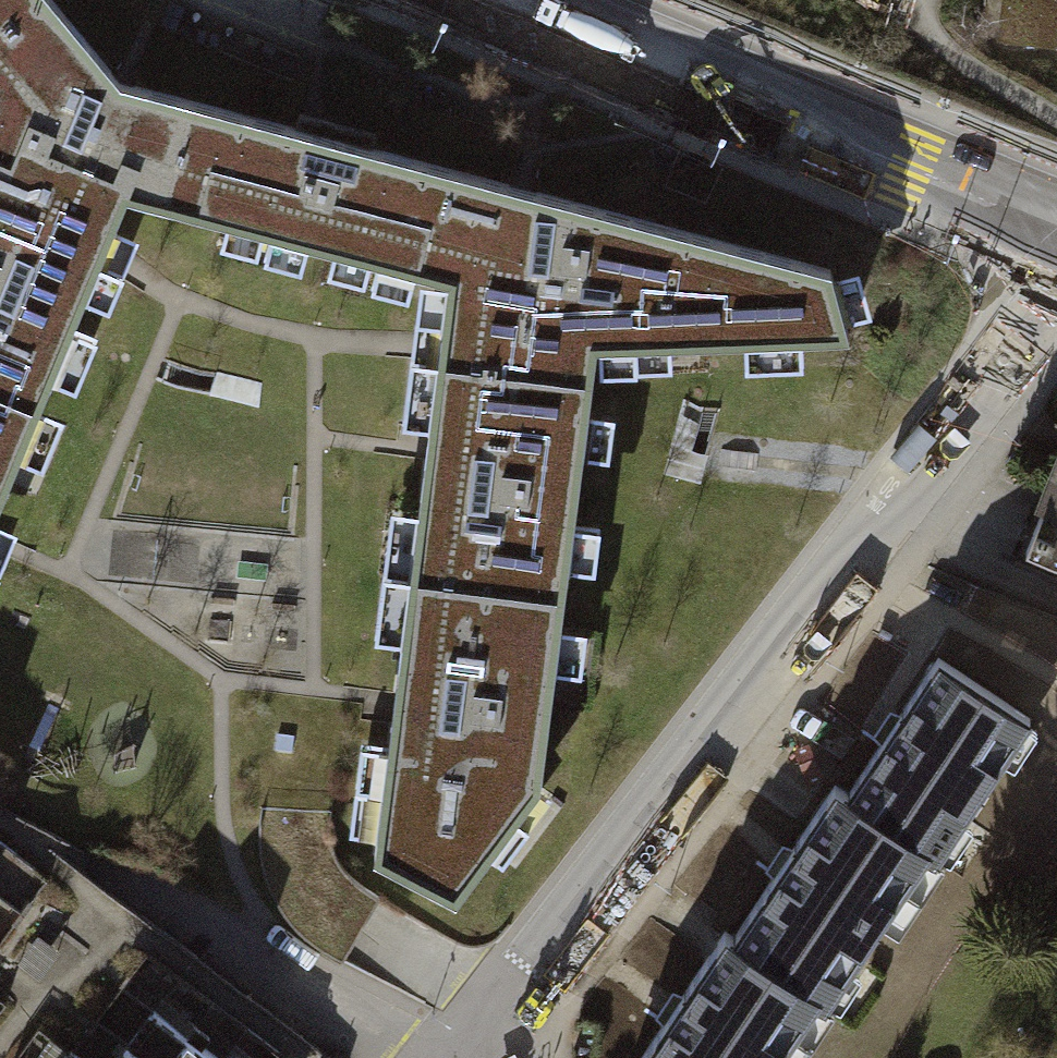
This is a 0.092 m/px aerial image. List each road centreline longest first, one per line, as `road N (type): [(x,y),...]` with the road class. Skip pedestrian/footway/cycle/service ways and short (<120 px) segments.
road 1 (residential): [(1056,296),(464,1057)]
road 2 (tertiary): [(1056,226),(515,0)]

